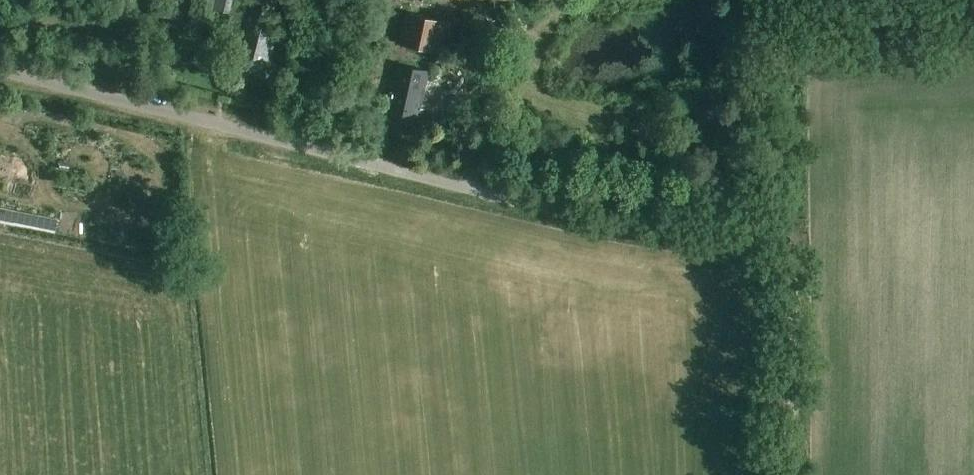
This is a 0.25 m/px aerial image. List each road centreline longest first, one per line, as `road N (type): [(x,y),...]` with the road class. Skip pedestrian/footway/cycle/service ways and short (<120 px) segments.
road 1 (unclassified): [(0,71),(515,198)]
road 2 (track): [(515,198),(783,249)]
road 3 (track): [(783,249),(792,265),(792,474)]

